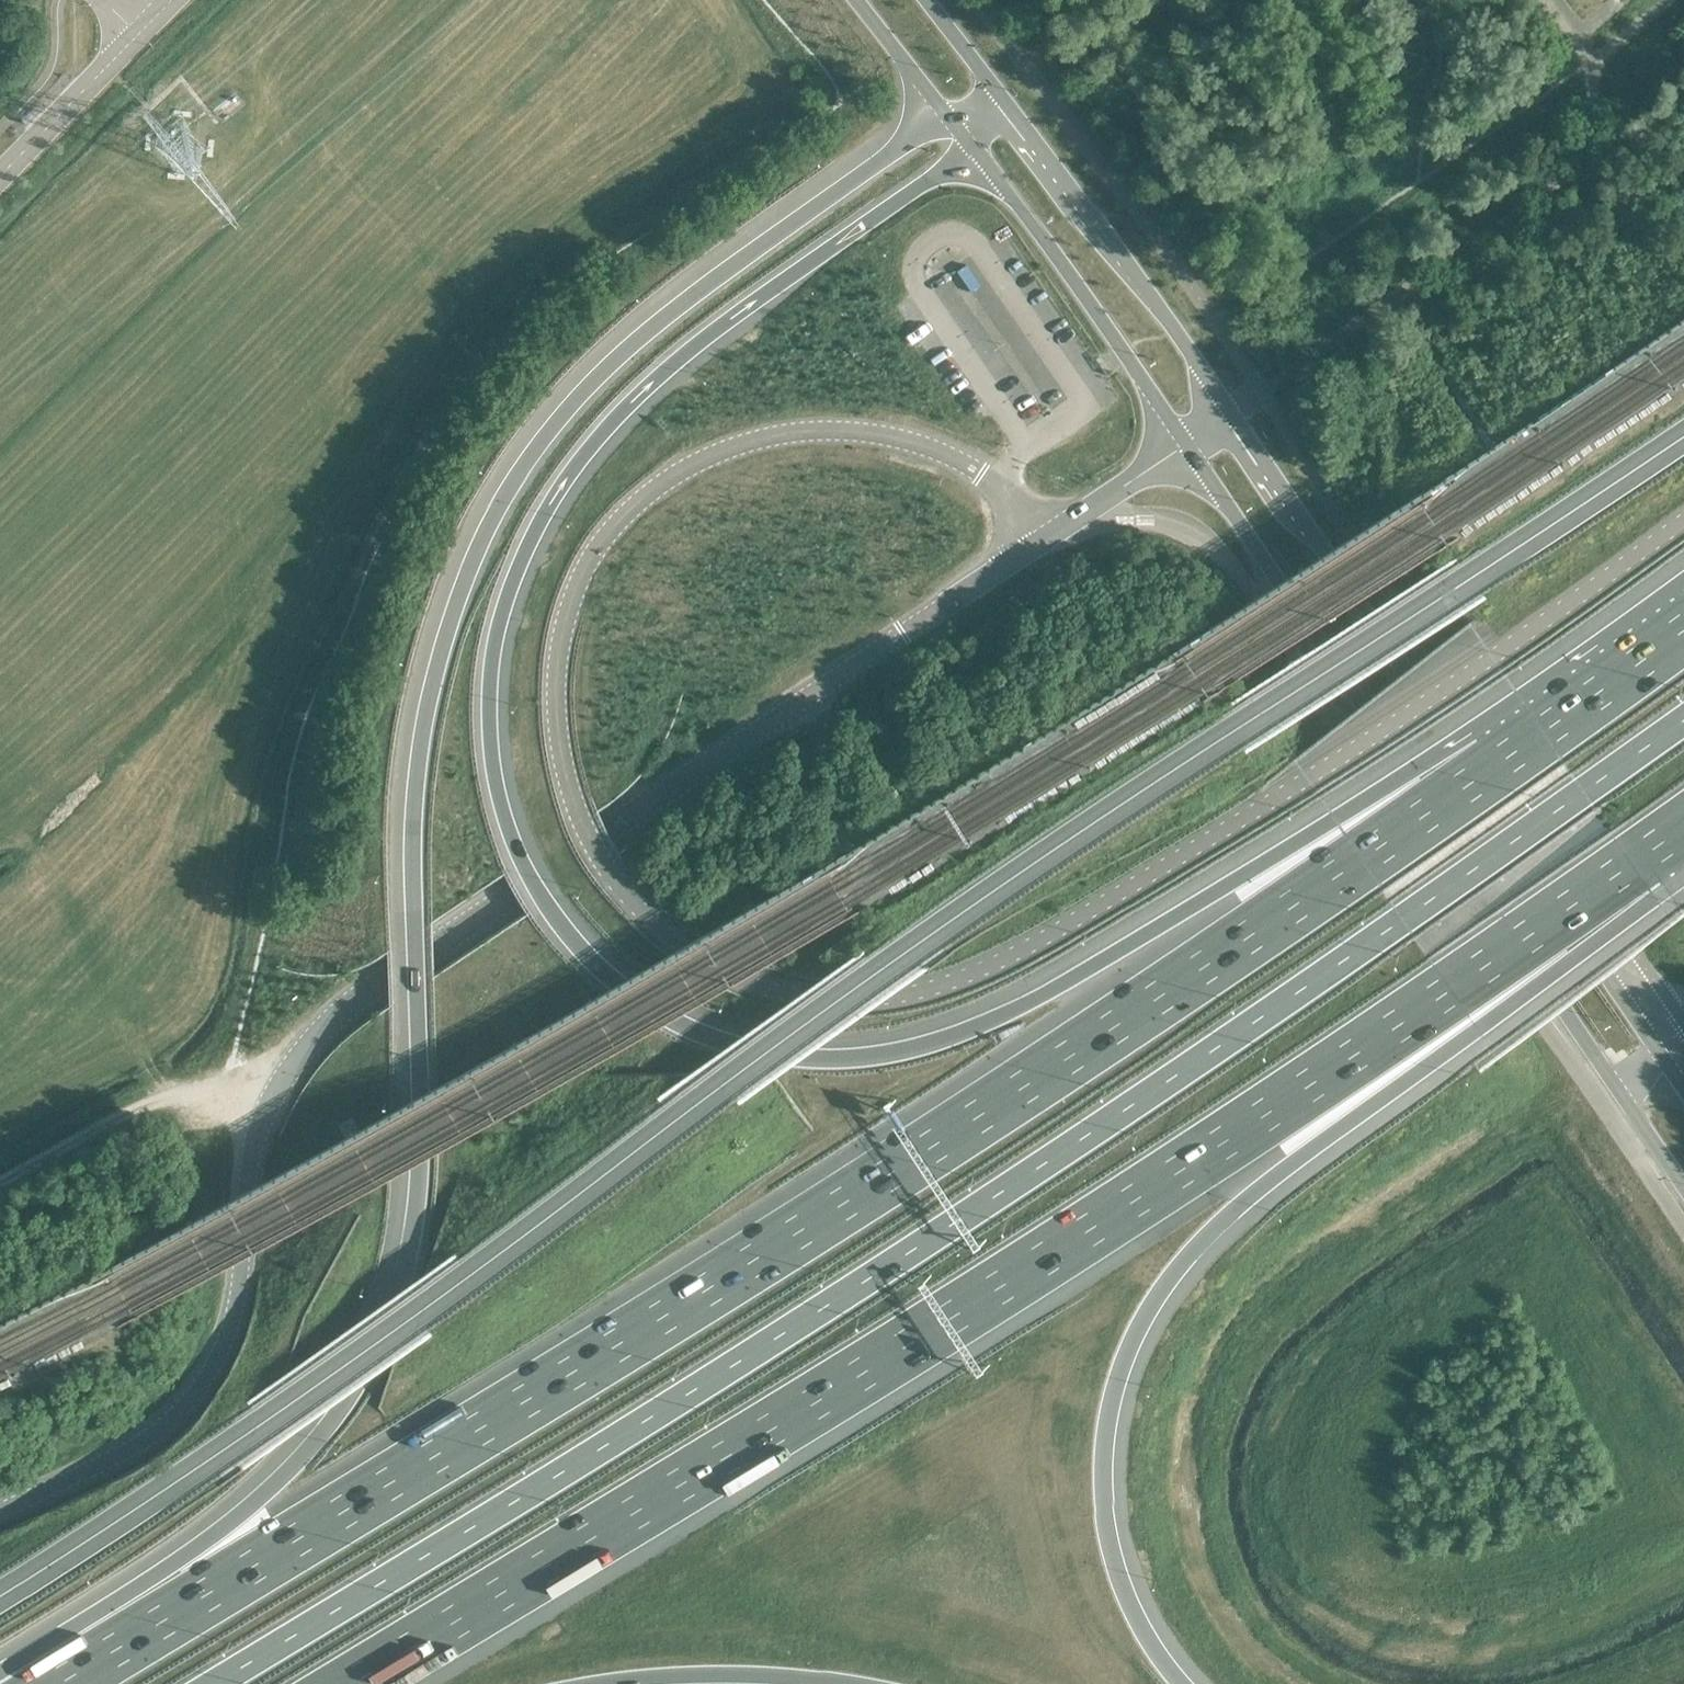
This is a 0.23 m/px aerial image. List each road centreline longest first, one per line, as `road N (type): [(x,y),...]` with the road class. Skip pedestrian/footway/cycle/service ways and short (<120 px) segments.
road 1 (unclassified): [(1034,542),(991,488),(963,468),(843,432),(745,444),(638,497),(593,544),(555,639),(553,722),(561,765),(609,879),(692,957),(779,993),(882,998),(942,982),(1058,929),(1299,779),(1683,517)]
road 2 (motorway): [(1544,732),(1334,816),(991,1021),(940,1041),(829,1056),(767,1051),(674,1015),(603,971),(543,897),(499,805),(489,694),(515,576),(616,414),(680,355),(972,148)]
road 3 (motorway): [(942,112),(727,268),(617,360),(514,483),(472,564),(425,712),(410,852),(418,1193),(384,1325),(322,1433),(284,1472),(1,1683)]
road 4 (motorway): [(1544,732),(1048,1064),(486,1421),(48,1683)]
road 5 (motorway): [(209,1683),(511,1502),(959,1213),(1582,791)]
road 6 (motorway): [(340,1683),(1195,1156),(1643,855)]
road 7 (tertiary): [(0,1509),(156,1432),(203,1377),(228,1323),(249,1170),(269,1099),(327,1022),(1034,542)]
road 8 (motorway): [(1181,1683),(1115,1576),(1104,1521),(1104,1419),(1137,1328),(1163,1284),(1229,1211),(1475,1027),(1643,855)]
road 9 (secondary): [(1184,446),(1683,1190)]
road 10 (secondary): [(1683,1092),(1229,416)]
road 11 (secondary): [(1229,416),(1003,100)]
road 12 (secondary): [(972,148),(1184,446)]
road 13 (track): [(0,1184),(133,1113),(230,1093),(269,1099)]
road 14 (motorway): [(596,1683),(728,1674),(849,1683)]
road 15 (tertiary): [(136,37),(0,175)]
road 16 (tertiary): [(1034,542),(1184,446)]
road 17 (motorway): [(1683,626),(1544,732)]
road 18 (tertiary): [(856,0),(942,112)]
road 19 (tertiary): [(1003,100),(925,0)]
road 20 (motorway): [(1683,717),(1582,791)]

